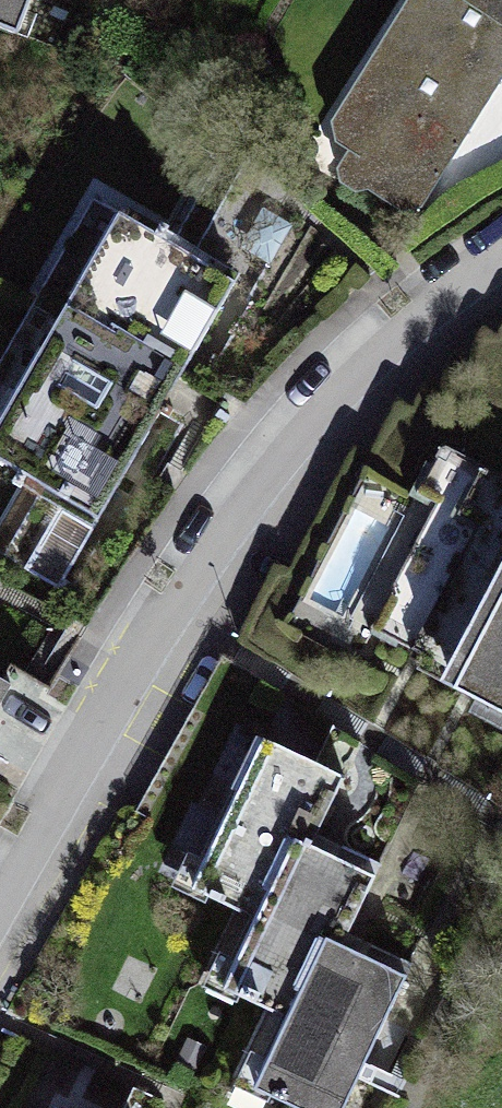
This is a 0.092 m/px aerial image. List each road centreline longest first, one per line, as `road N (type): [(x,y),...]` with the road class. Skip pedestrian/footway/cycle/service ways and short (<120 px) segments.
road 1 (residential): [(501,251),(449,282),(383,338),(319,399),(243,492),(128,657),(0,886)]
road 2 (track): [(501,864),(409,1107)]

